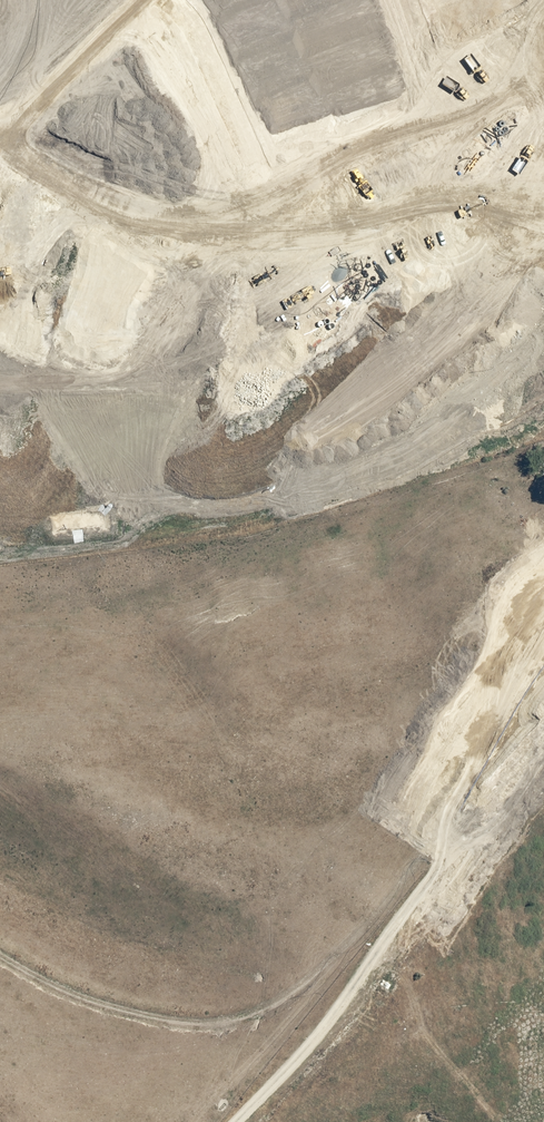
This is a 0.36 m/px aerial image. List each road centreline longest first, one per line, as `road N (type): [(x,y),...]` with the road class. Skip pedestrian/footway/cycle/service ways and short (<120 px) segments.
road 1 (unknown): [(543,509),(475,667),(109,1121)]
road 2 (unknown): [(475,667),(271,522),(202,513),(116,515),(33,550),(0,584)]
road 3 (unknown): [(0,894),(305,545)]
road 4 (unknown): [(543,92),(306,86),(278,69),(237,0)]
road 5 (unknown): [(0,890),(182,1031)]

